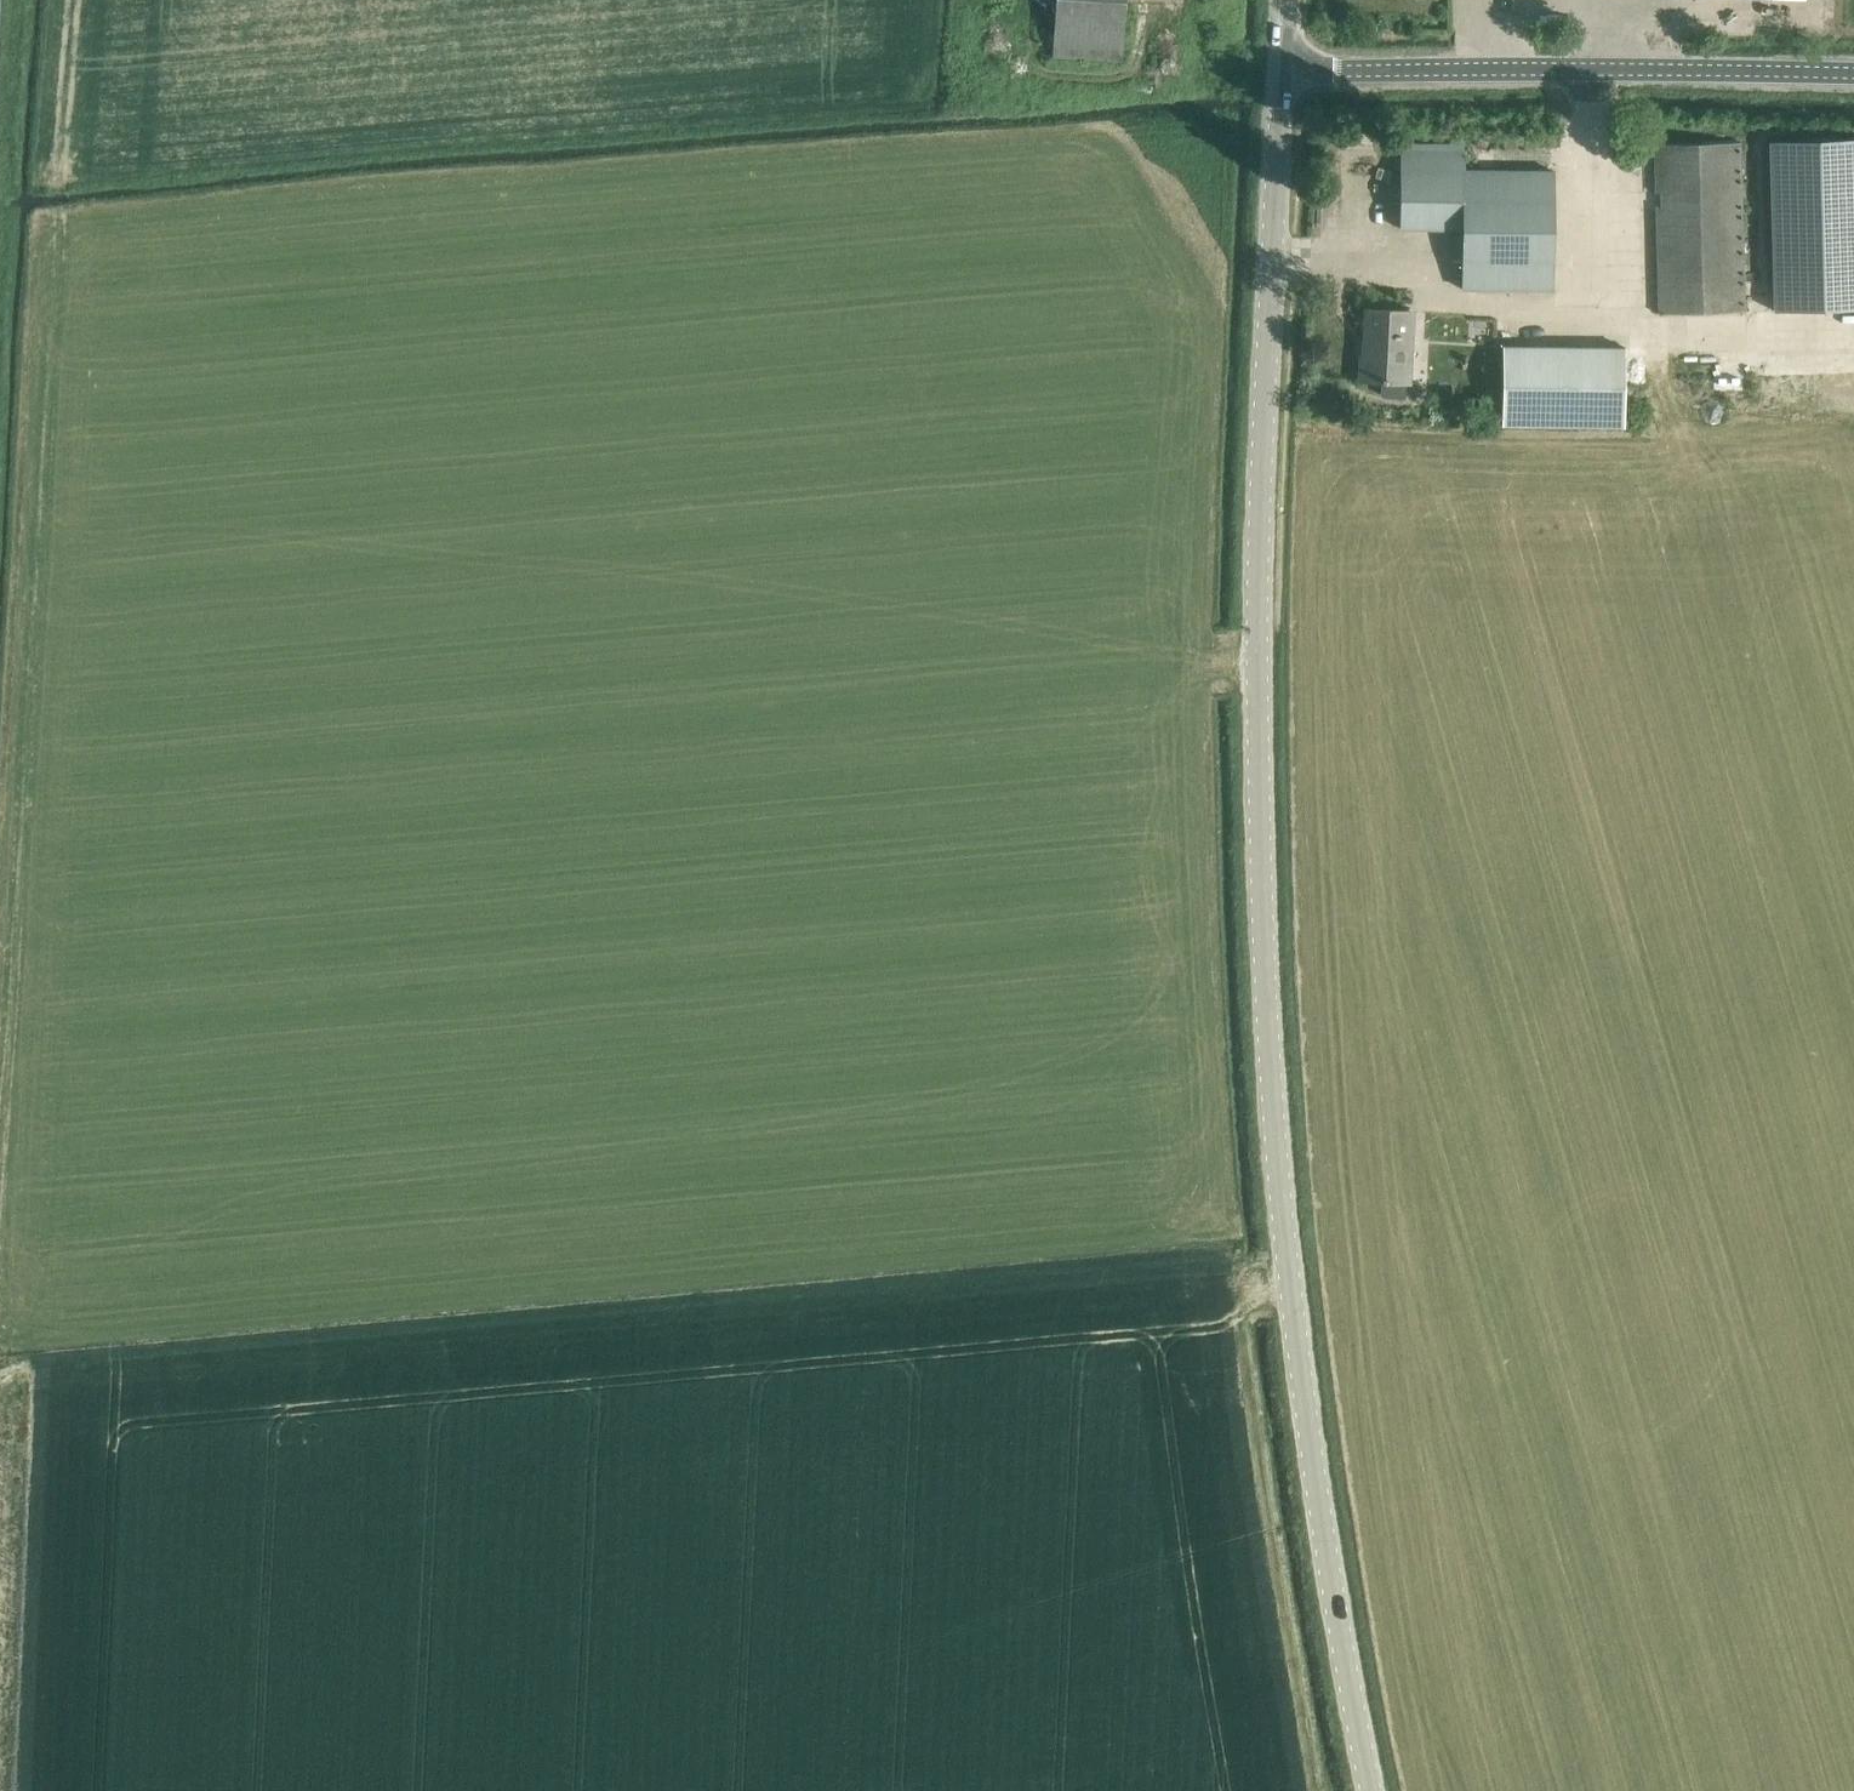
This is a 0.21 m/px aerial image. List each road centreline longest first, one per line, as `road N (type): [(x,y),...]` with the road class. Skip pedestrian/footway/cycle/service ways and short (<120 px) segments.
road 1 (tertiary): [(1382,1790),(1343,1584),(1295,1212),(1274,829),(1285,69)]
road 2 (unclassified): [(1285,69),(1853,74)]

